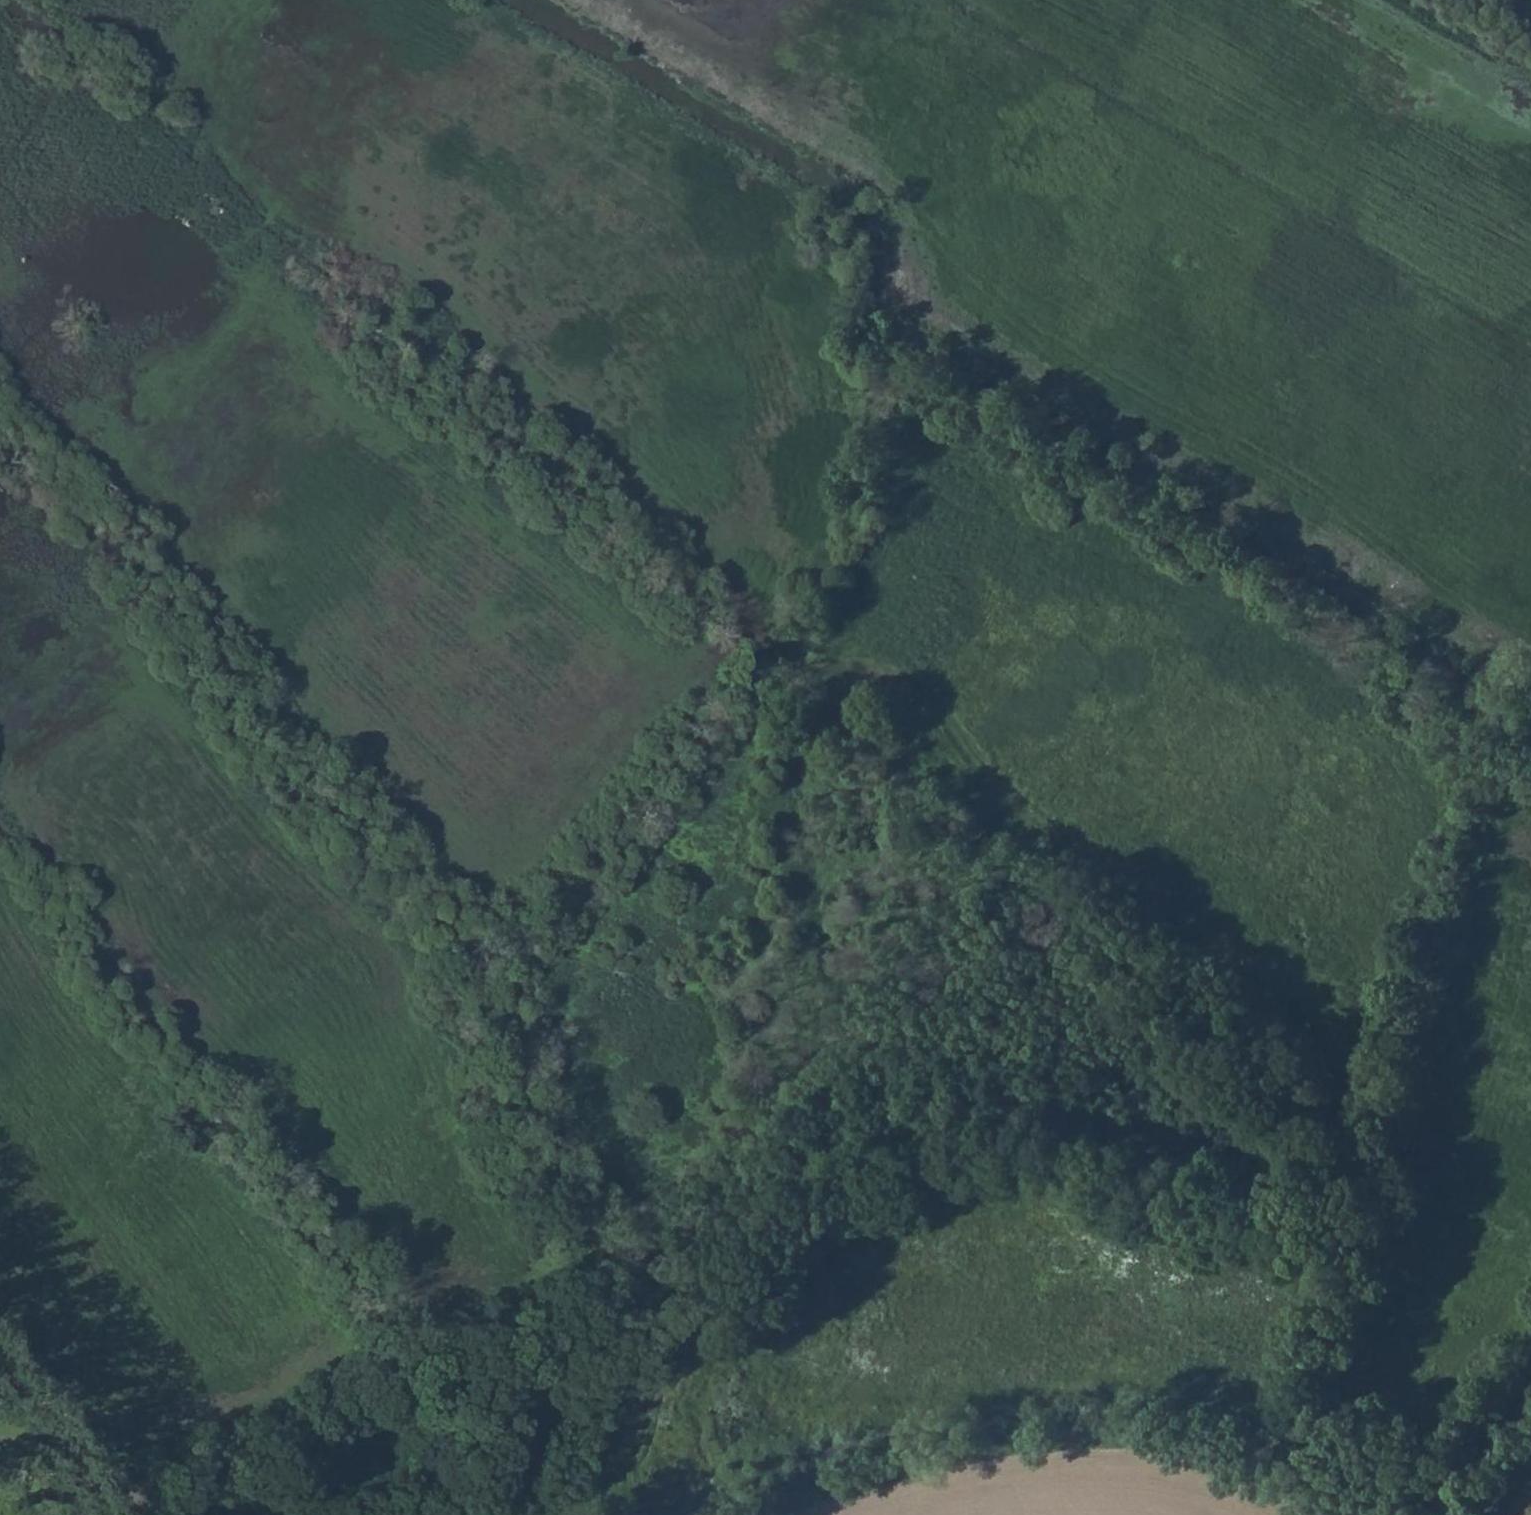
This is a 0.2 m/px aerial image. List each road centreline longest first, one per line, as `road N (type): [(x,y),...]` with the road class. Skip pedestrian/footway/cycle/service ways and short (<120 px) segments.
road 1 (track): [(1410,1514),(1094,1370),(620,1514)]
road 2 (track): [(1530,1419),(1419,1514)]

